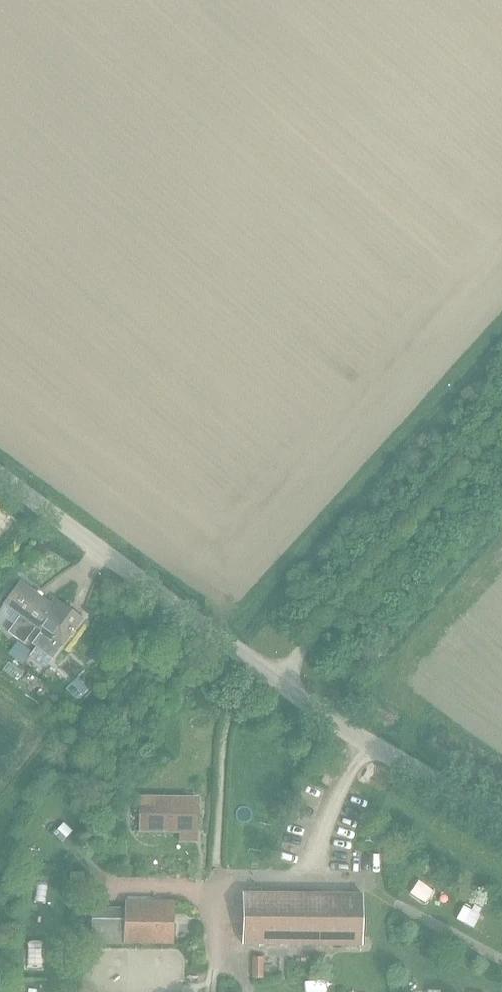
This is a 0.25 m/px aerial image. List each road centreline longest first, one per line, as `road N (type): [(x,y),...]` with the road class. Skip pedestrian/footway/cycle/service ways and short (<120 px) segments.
road 1 (tertiary): [(501,817),(379,747),(0,476)]

